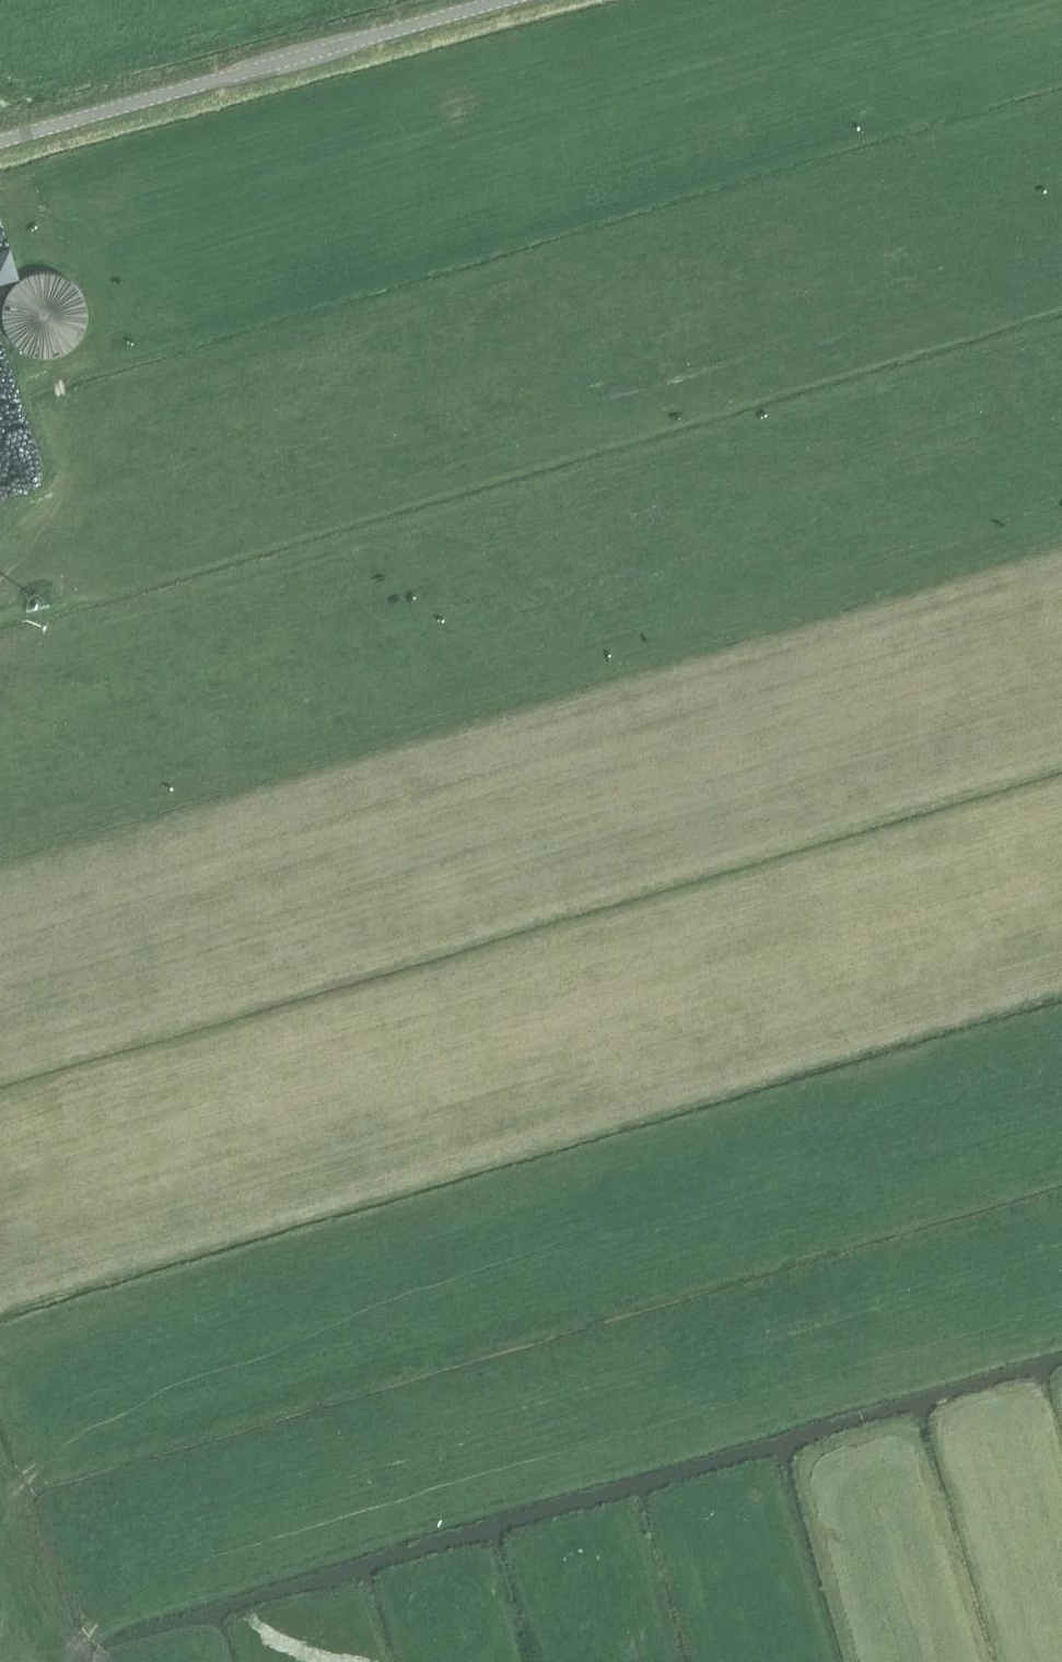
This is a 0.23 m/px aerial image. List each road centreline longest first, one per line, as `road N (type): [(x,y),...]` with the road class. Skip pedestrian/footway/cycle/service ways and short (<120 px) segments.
road 1 (unclassified): [(0,140),(503,0)]

